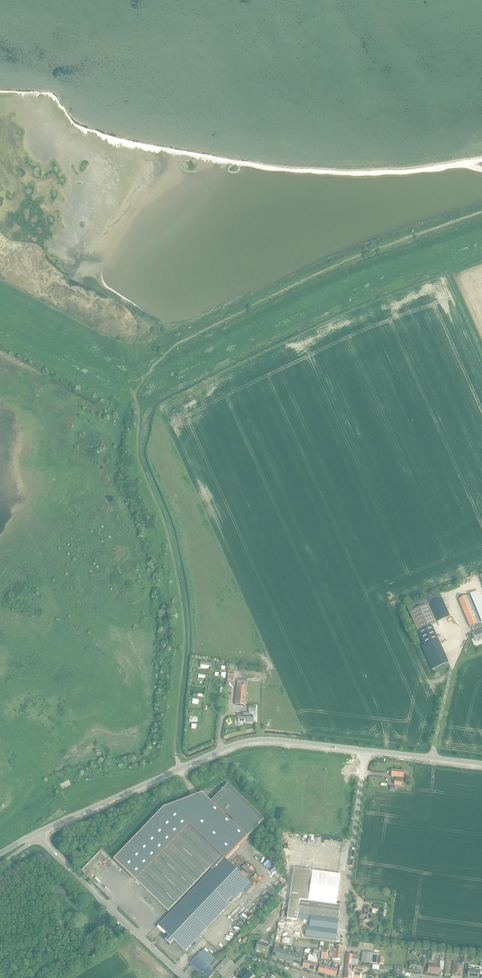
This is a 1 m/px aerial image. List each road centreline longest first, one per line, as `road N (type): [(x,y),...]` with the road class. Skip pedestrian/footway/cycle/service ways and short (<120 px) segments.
road 1 (unclassified): [(365,751),(340,977)]
road 2 (tertiary): [(365,751),(253,741),(180,768)]
road 3 (tertiary): [(36,834),(180,768)]
road 4 (residential): [(185,977),(70,869)]

